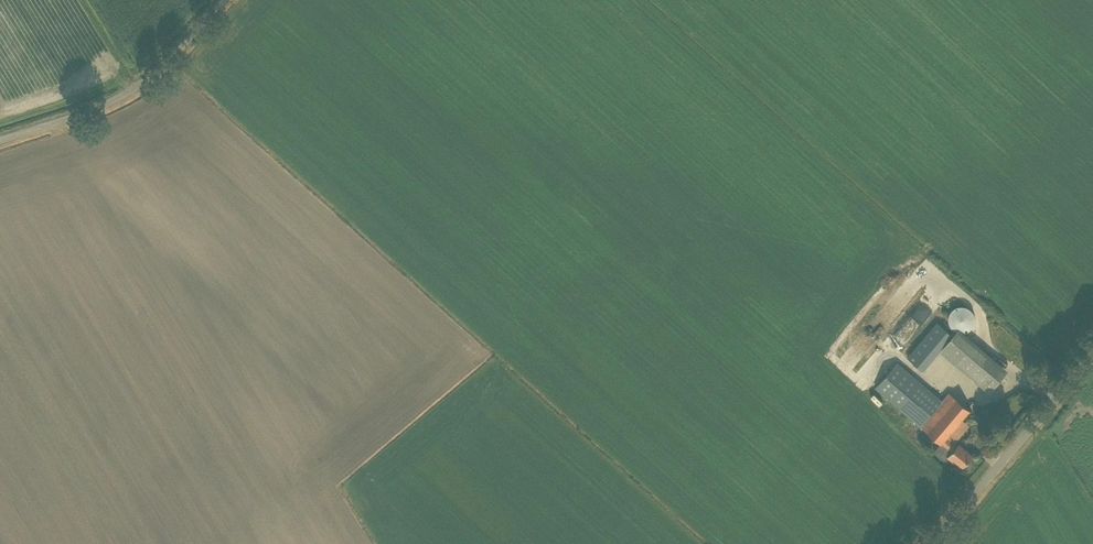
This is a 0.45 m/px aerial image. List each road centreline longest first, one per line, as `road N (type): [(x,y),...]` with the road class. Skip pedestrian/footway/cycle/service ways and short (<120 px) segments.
road 1 (unclassified): [(0,127),(128,79),(222,0)]
road 2 (unclassified): [(931,543),(1092,355)]

